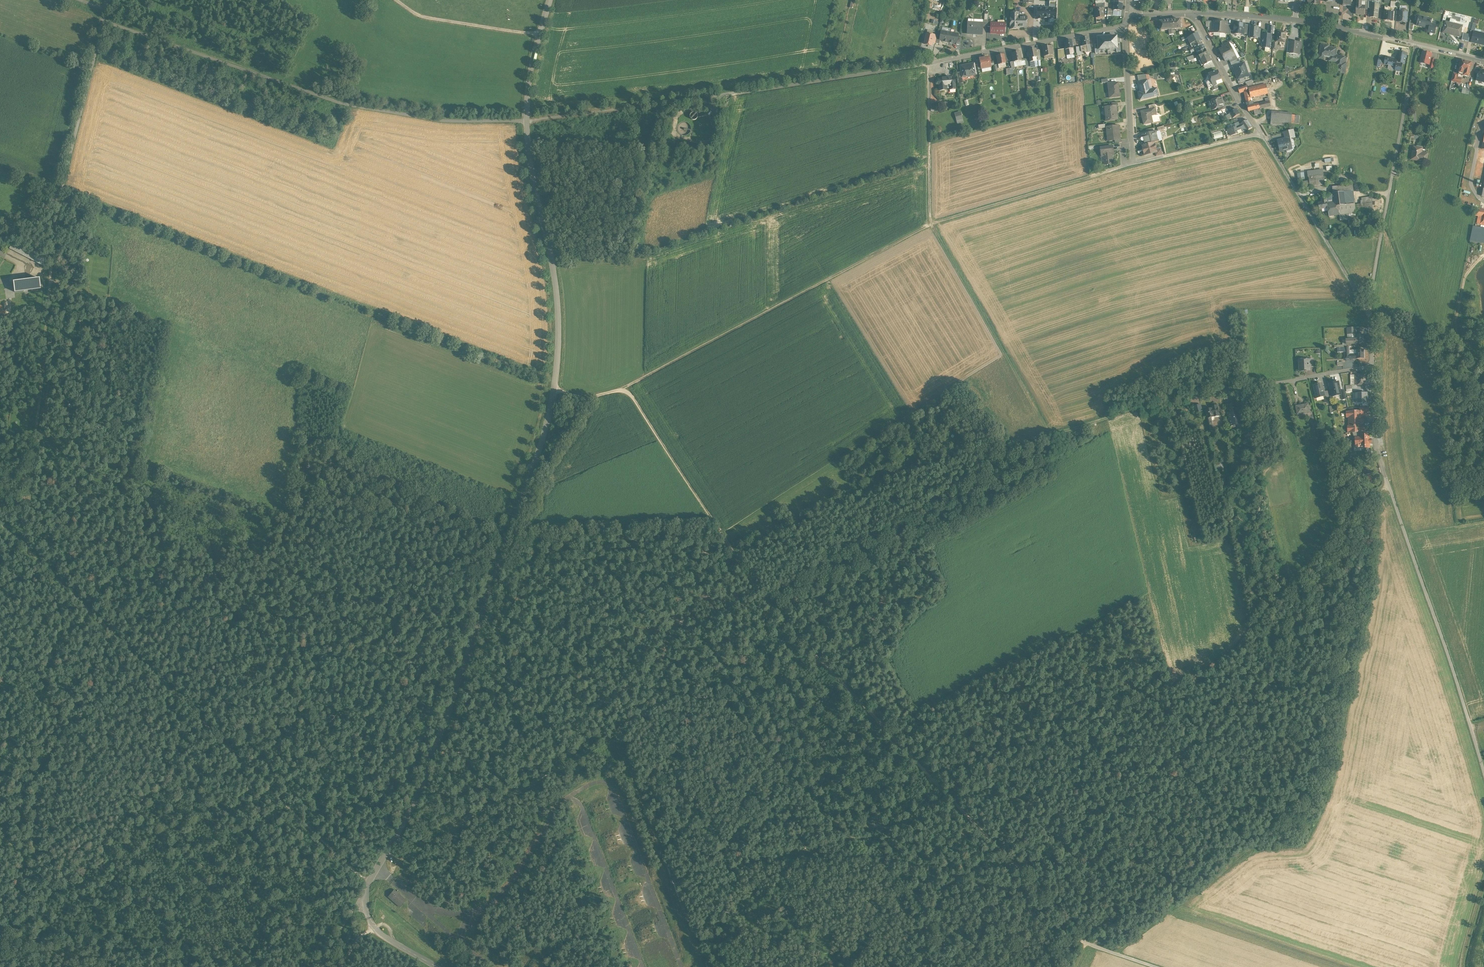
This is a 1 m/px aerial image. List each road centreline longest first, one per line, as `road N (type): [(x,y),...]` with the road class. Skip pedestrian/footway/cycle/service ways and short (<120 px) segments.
road 1 (unclassified): [(550,0),(526,121),(558,297),(553,397),(423,783),(388,850)]
road 2 (track): [(621,389),(925,228),(1134,163)]
road 3 (track): [(1376,493),(1218,663),(945,791)]
road 4 (track): [(103,22),(346,104),(447,121),(526,121)]
road 5 (track): [(933,62),(526,121)]
road 6 (track): [(60,192),(26,524),(16,537)]
road 7 (track): [(1483,773),(1387,481),(1376,493)]
road 8 (residential): [(1416,44),(1368,309)]
road 9 (track): [(764,599),(945,791)]
road 10 (track): [(764,599),(991,466)]
road 11 (track): [(933,224),(1050,433)]
road 12 (track): [(184,704),(147,792),(51,891)]
road 13 (residential): [(1192,12),(1312,22),(1416,44)]
road 14 (track): [(991,466),(1050,433),(1194,397)]
road 15 (track): [(945,791),(1085,943)]
road 16 (unclassified): [(1368,309),(1261,133)]
road 17 (track): [(368,884),(226,747)]
road 18 (track): [(621,389),(732,552)]
road 19 (residential): [(1125,26),(933,62)]
road 20 (residential): [(1372,366),(1194,397)]
road 21 (track): [(60,192),(103,22)]
road 22 (track): [(933,224),(929,63)]
road 23 (track): [(184,704),(75,596)]
road 24 (track): [(540,34),(425,18),(397,0)]
road 25 (residential): [(1261,133),(1192,12)]
road 26 (residential): [(1125,26),(1134,163)]
road 27 (track): [(1261,133),(1134,163)]

